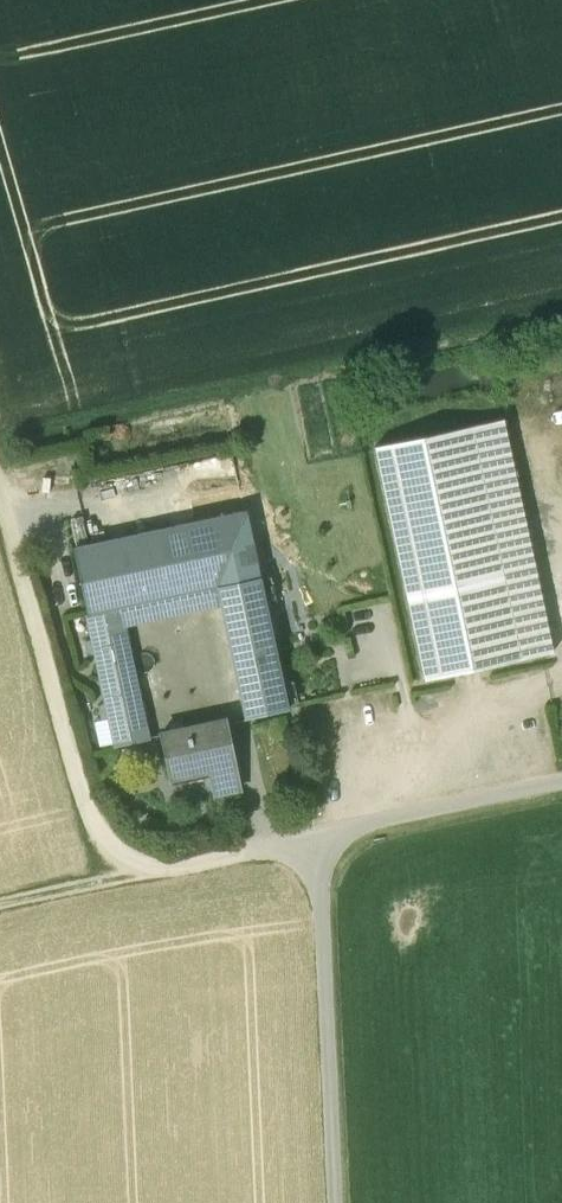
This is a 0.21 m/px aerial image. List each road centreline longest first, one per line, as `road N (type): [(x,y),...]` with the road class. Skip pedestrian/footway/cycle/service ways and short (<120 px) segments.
road 1 (track): [(129,877),(91,823),(0,492)]
road 2 (track): [(8,519),(156,484)]
road 3 (track): [(0,903),(129,877)]

